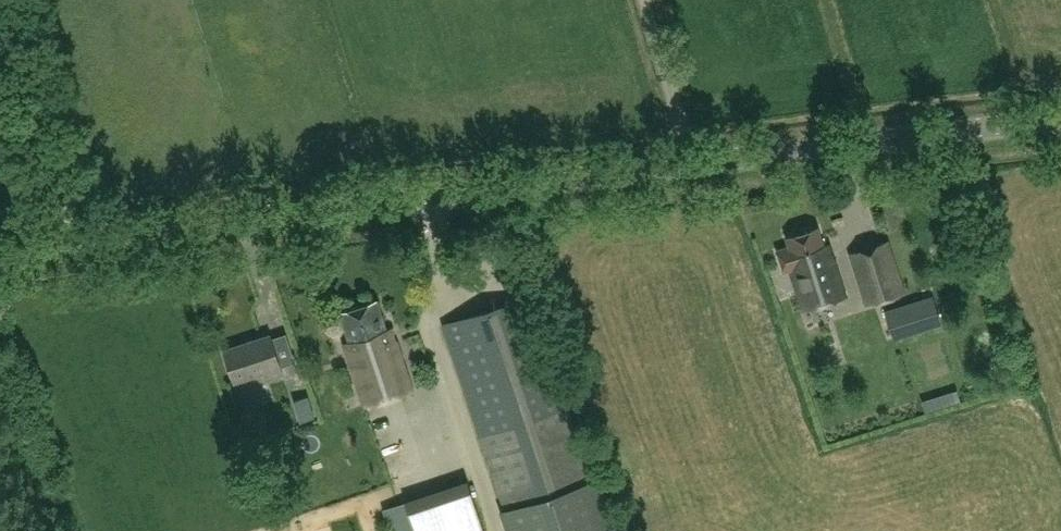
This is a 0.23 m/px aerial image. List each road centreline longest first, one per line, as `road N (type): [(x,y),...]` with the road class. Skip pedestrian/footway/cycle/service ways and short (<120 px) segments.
road 1 (tertiary): [(0,244),(1060,108)]

